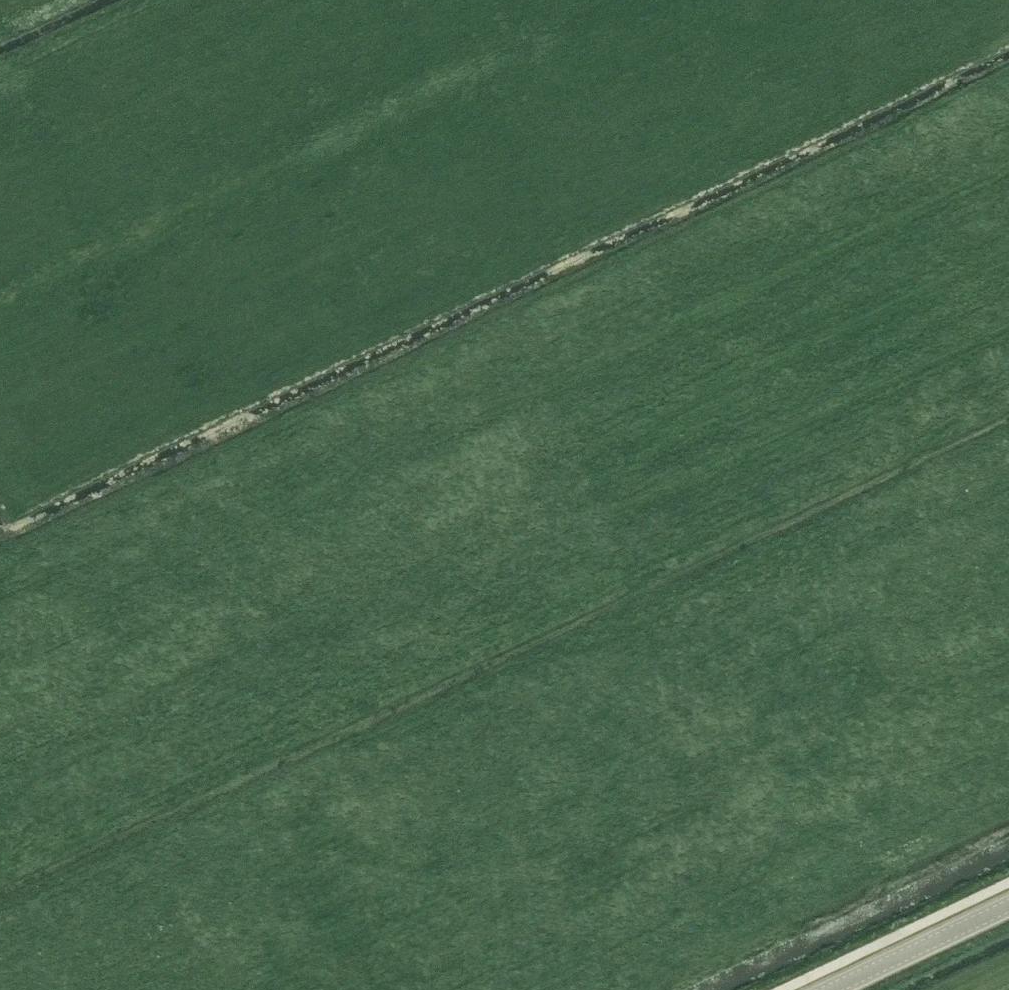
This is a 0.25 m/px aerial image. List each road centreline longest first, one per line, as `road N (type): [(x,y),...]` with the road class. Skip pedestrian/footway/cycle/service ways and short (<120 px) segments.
road 1 (tertiary): [(827,989),(1008,904)]

